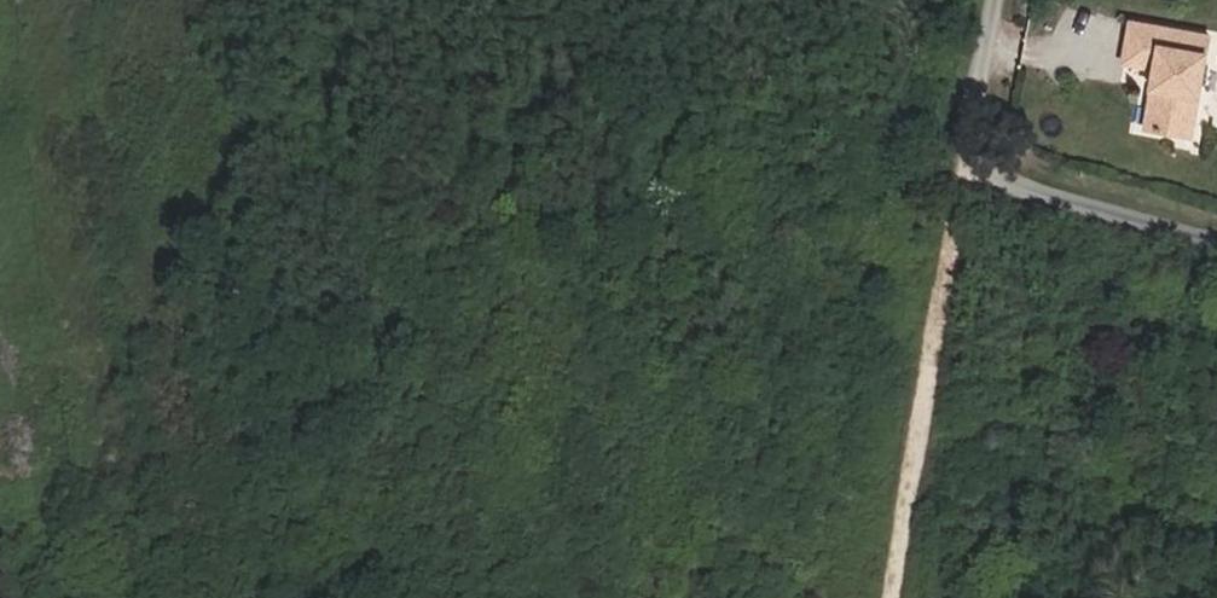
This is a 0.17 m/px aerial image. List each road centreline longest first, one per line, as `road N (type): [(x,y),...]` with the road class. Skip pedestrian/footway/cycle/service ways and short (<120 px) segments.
road 1 (unclassified): [(1002,0),(960,174),(1216,242)]

